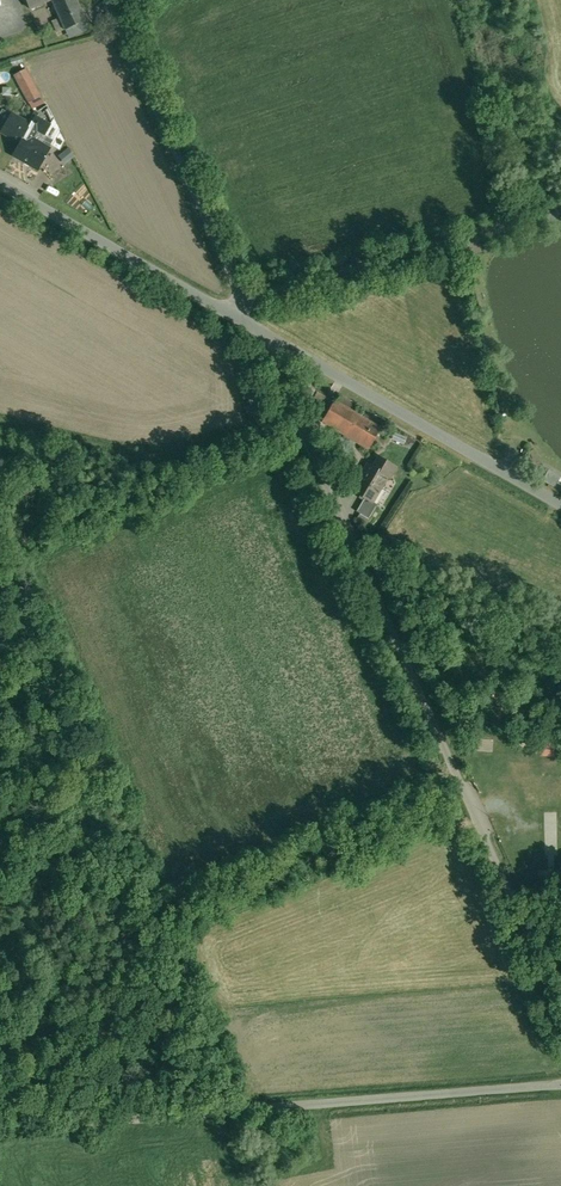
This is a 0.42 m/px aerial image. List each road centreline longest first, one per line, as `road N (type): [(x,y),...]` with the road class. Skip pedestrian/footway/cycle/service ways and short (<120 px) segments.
road 1 (unclassified): [(250,321),(560,1012)]
road 2 (unclassified): [(560,1085),(0,1126)]
road 3 (unclassified): [(560,505),(250,321)]
road 4 (unclassified): [(110,0),(250,321)]
road 5 (track): [(560,217),(264,296),(250,321)]
road 6 (unclassified): [(250,321),(0,181)]

